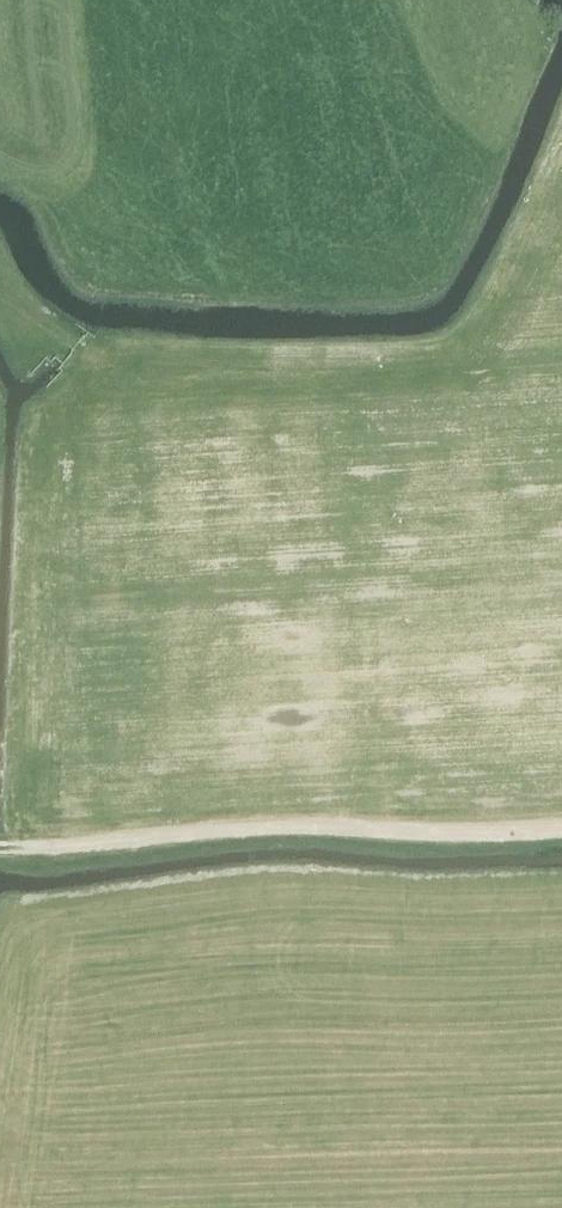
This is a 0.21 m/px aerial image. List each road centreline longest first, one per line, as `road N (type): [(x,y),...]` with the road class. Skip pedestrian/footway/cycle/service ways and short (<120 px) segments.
road 1 (track): [(0,847),(277,827),(561,828)]

